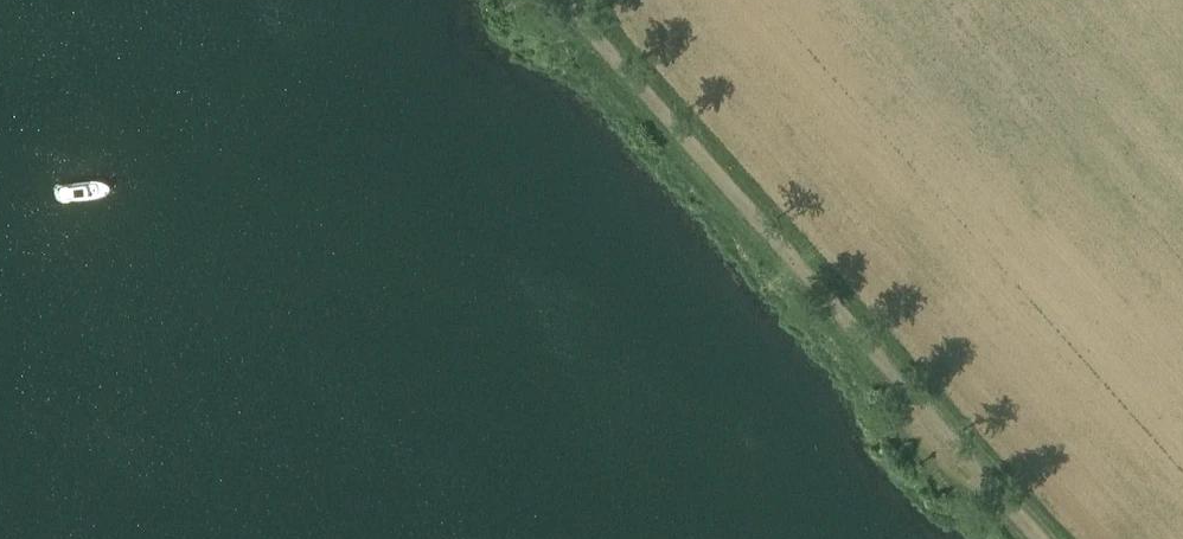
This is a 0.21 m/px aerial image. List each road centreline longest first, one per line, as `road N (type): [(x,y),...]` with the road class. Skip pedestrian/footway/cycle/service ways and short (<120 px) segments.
road 1 (track): [(563,0),(571,19),(1035,538)]

